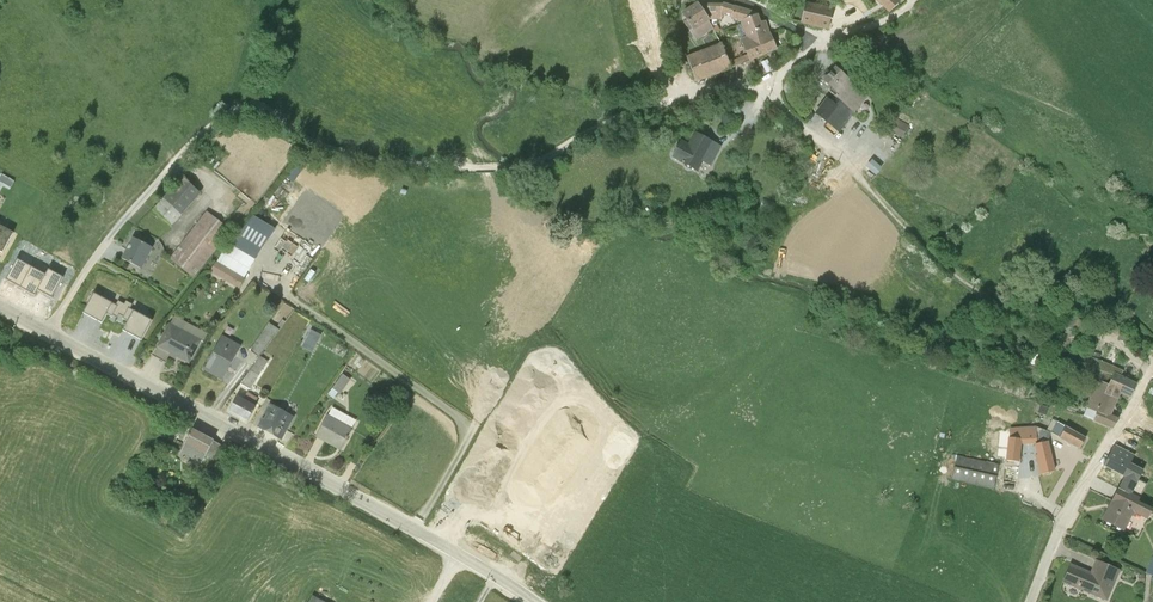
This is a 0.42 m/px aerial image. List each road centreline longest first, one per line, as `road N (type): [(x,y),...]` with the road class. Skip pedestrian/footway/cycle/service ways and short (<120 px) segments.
road 1 (track): [(106,243),(209,125),(234,111),(253,111),(363,158),(498,168),(534,164),(591,131),(699,92),(760,87)]
road 2 (tertiary): [(48,333),(534,601)]
road 3 (unclassified): [(1031,601),(1066,517),(1152,368)]
road 4 (track): [(867,187),(760,87)]

